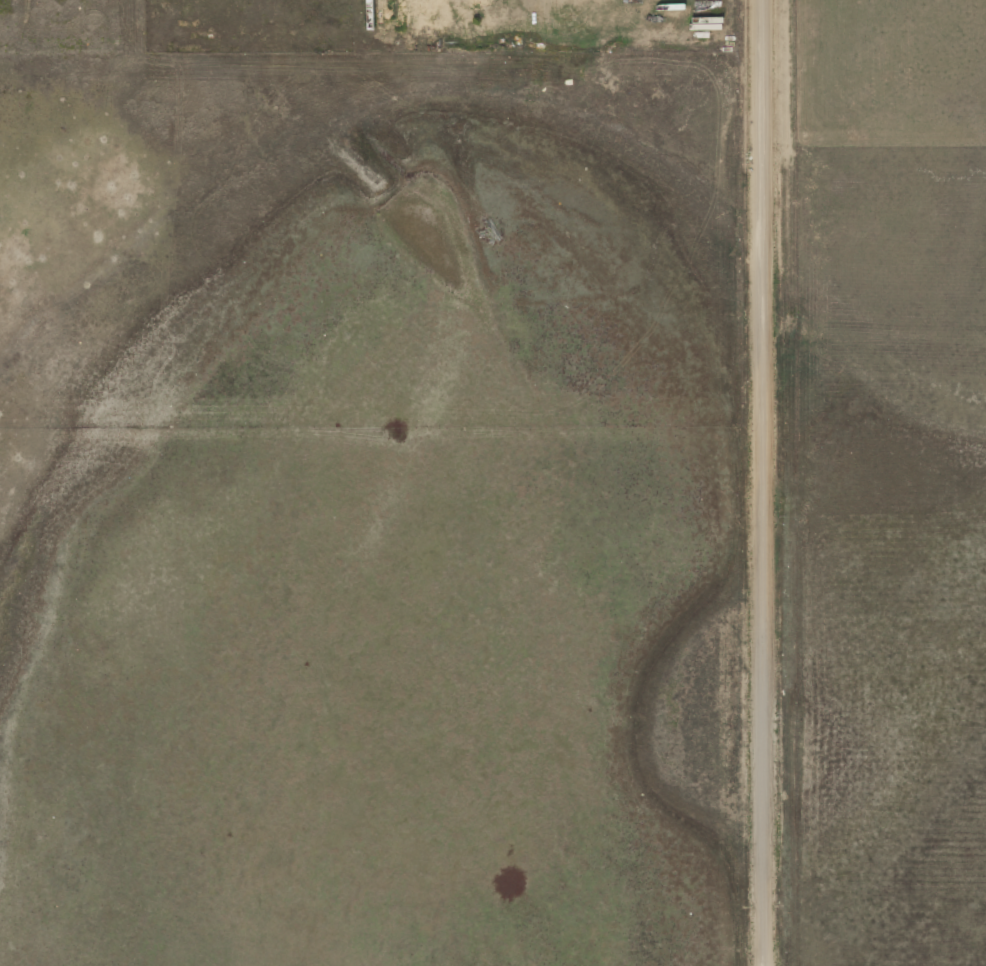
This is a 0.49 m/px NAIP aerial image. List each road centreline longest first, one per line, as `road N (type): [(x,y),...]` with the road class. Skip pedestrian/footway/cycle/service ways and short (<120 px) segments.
road 1 (residential): [(766,965),(764,0)]

